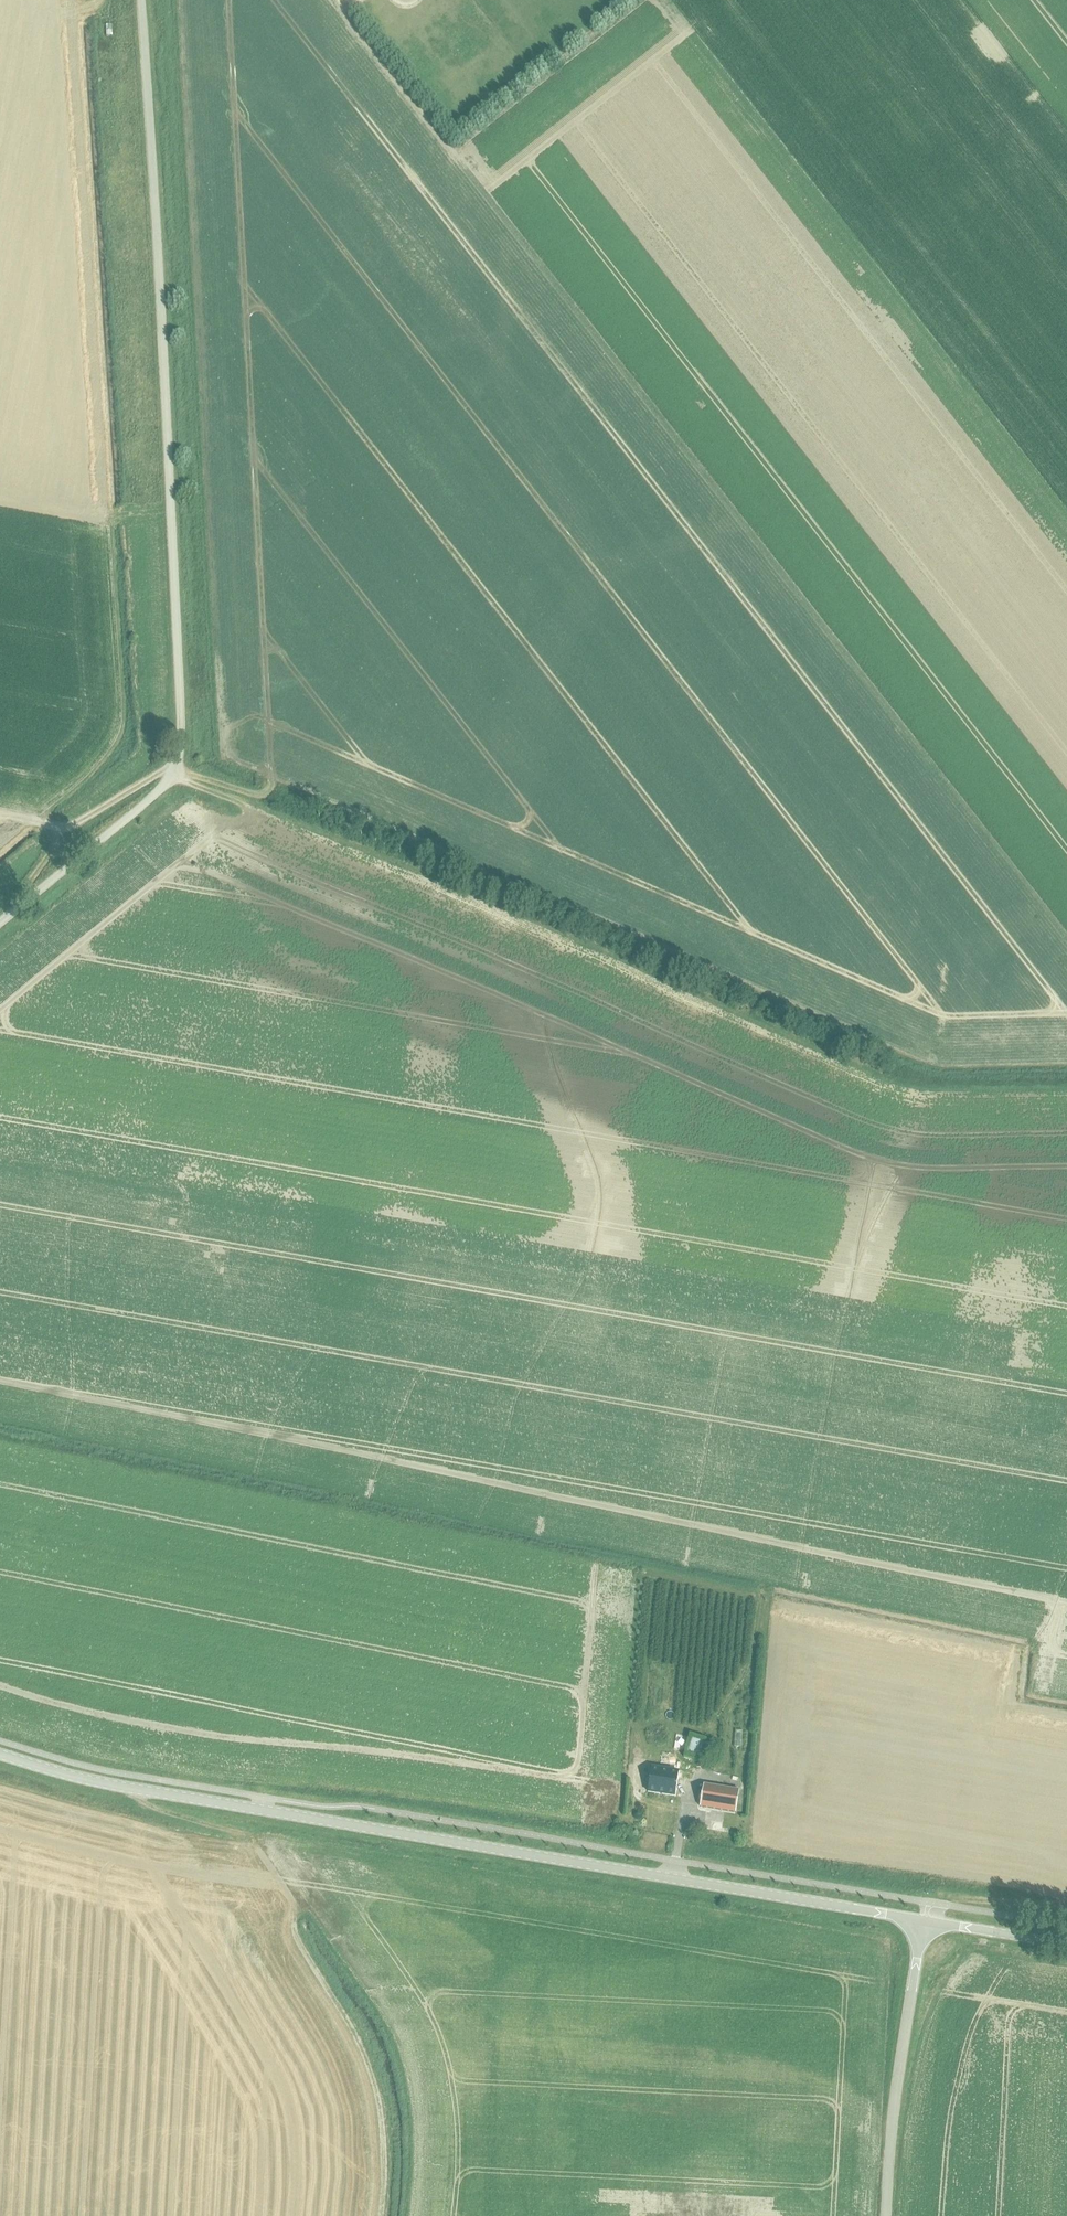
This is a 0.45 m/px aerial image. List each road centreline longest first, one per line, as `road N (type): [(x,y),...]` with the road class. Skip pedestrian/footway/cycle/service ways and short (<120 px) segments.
road 1 (tertiary): [(0,931),(156,804),(174,780),(176,667),(139,0)]
road 2 (tertiary): [(0,1756),(157,1797),(923,1920)]
road 3 (unclassified): [(886,2215),(892,2122),(923,1920)]
road 4 (tertiary): [(923,1920),(1066,1944)]
road 5 (track): [(923,1920),(928,1902),(944,1894),(1049,1903)]

